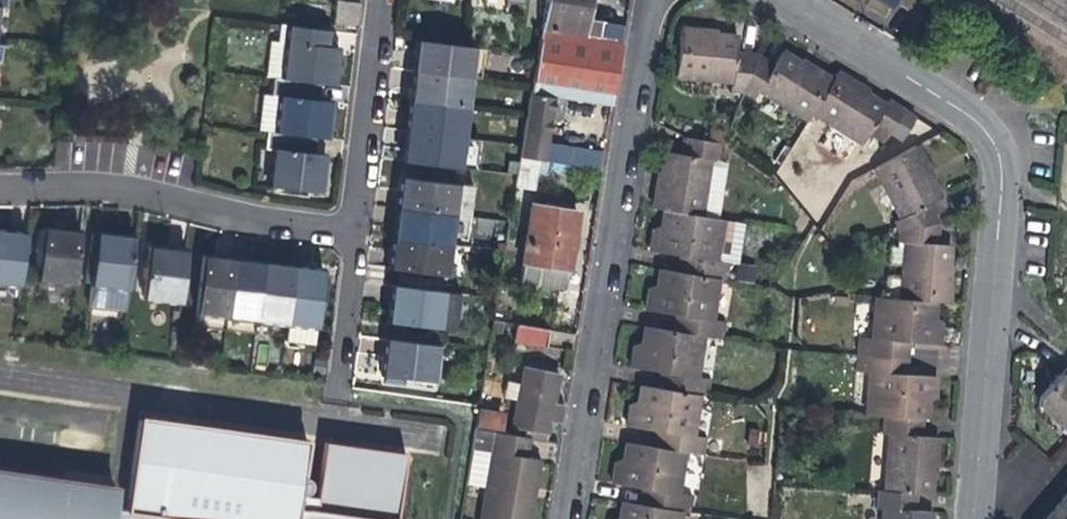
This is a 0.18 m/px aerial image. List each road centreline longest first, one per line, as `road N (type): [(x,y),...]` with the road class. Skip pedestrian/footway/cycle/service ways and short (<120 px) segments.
road 1 (residential): [(784,0),(967,114),(997,168),(967,518)]
road 2 (residential): [(557,518),(644,0)]
road 3 (residential): [(346,225),(239,212),(111,181),(0,181)]
road 4 (residential): [(375,0),(346,225)]
road 5 (residential): [(346,225),(331,377)]

